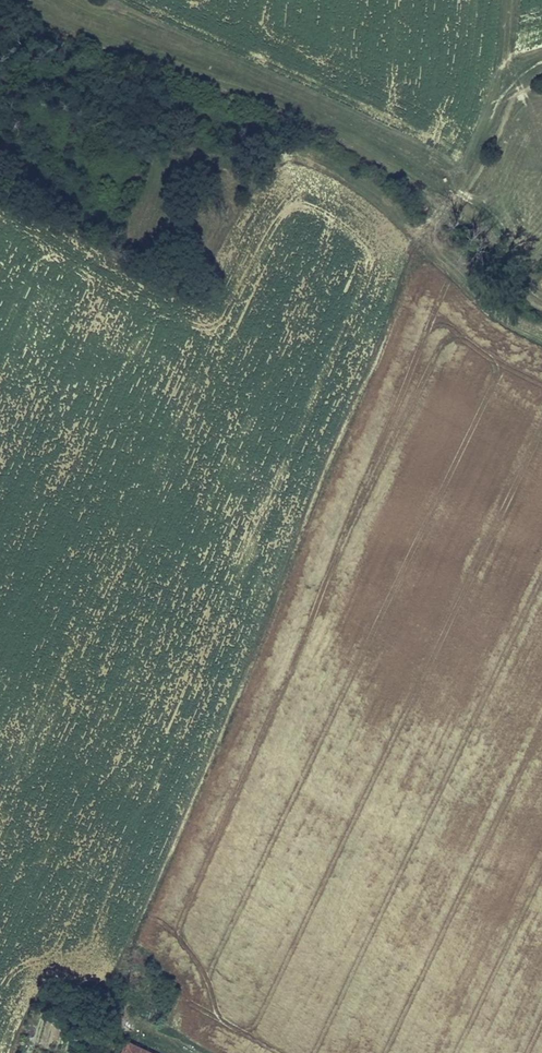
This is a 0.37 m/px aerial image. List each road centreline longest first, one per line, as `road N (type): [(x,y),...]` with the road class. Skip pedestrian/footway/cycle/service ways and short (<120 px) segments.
road 1 (track): [(451,234),(523,101),(527,0)]

